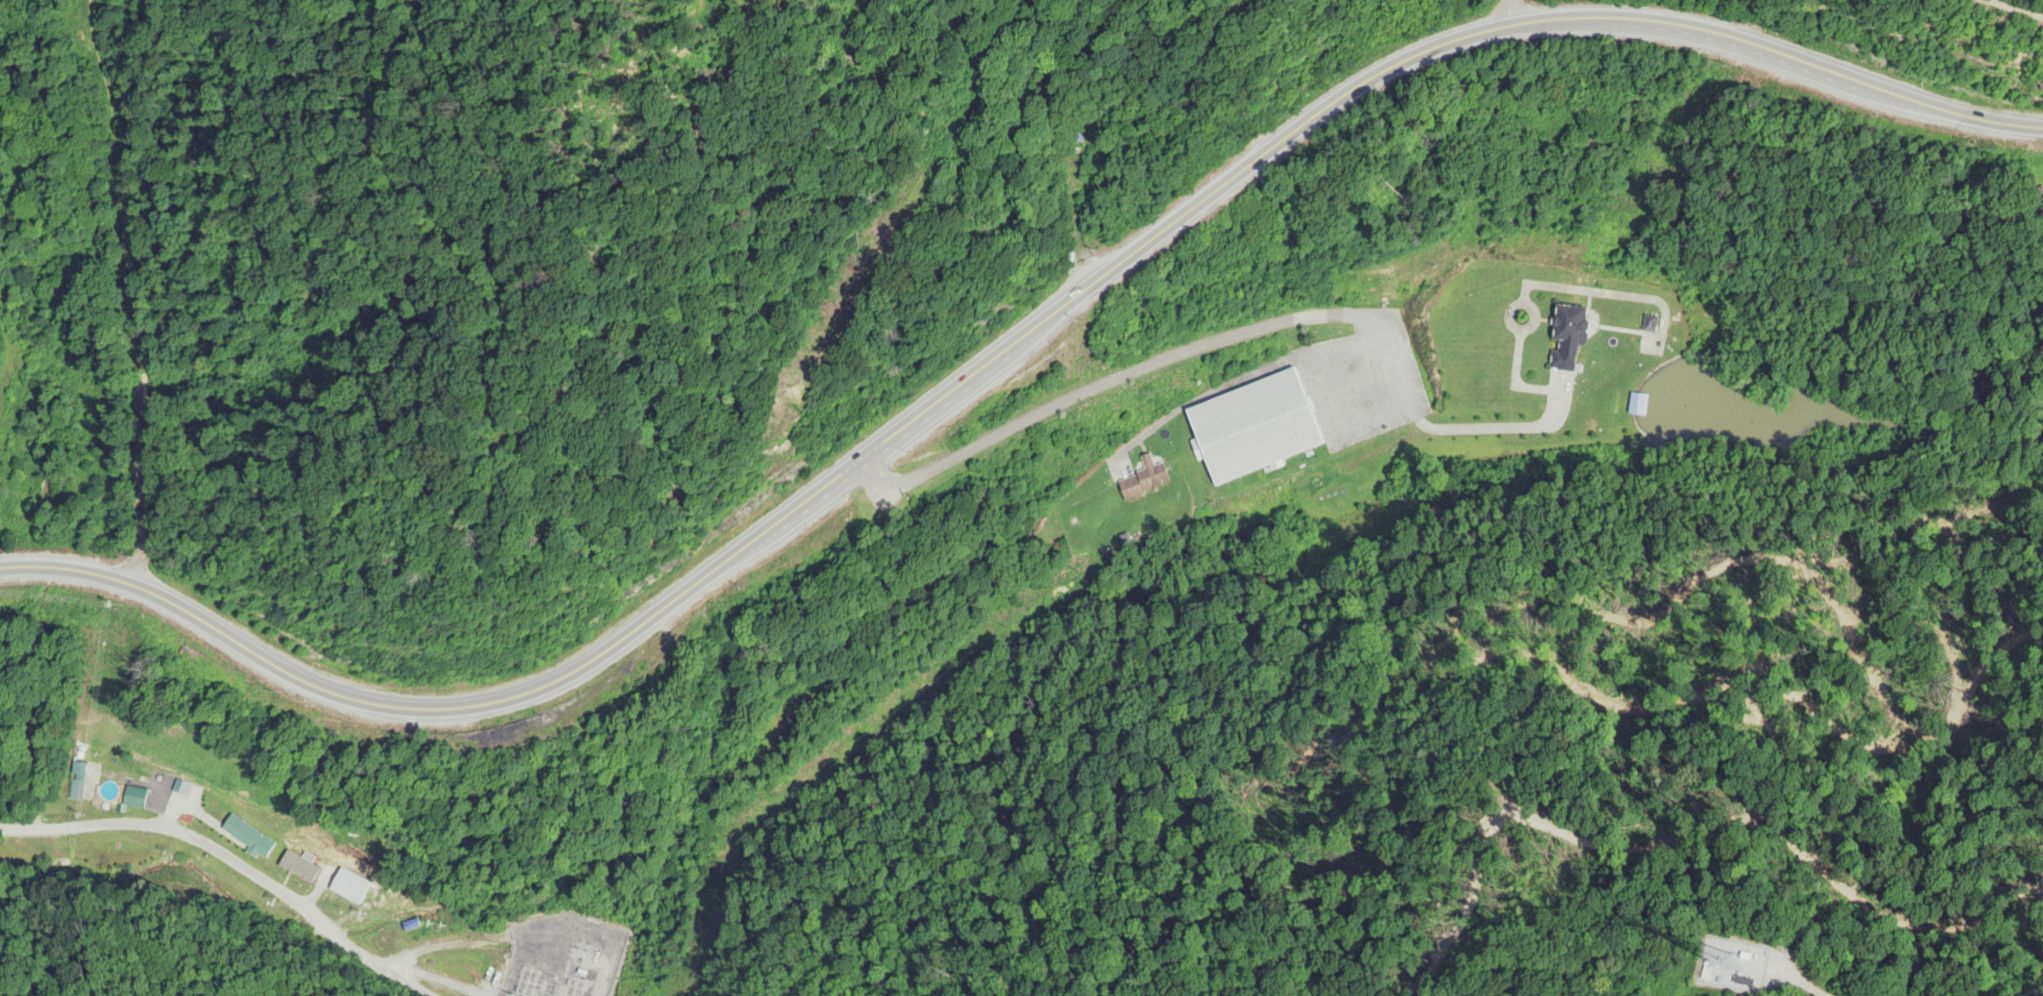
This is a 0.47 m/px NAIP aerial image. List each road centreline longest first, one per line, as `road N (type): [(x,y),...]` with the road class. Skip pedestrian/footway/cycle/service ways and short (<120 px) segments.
road 1 (primary): [(0,567),(113,577),(339,693),(419,715),(477,715),(547,693),(623,645),(1103,277),(1205,209),(1333,99),(1395,65),(1533,25),(1623,27),(1683,35),(1967,119),(2042,129)]
road 2 (residential): [(412,995),(326,946),(171,834),(119,824),(35,837),(0,829)]

